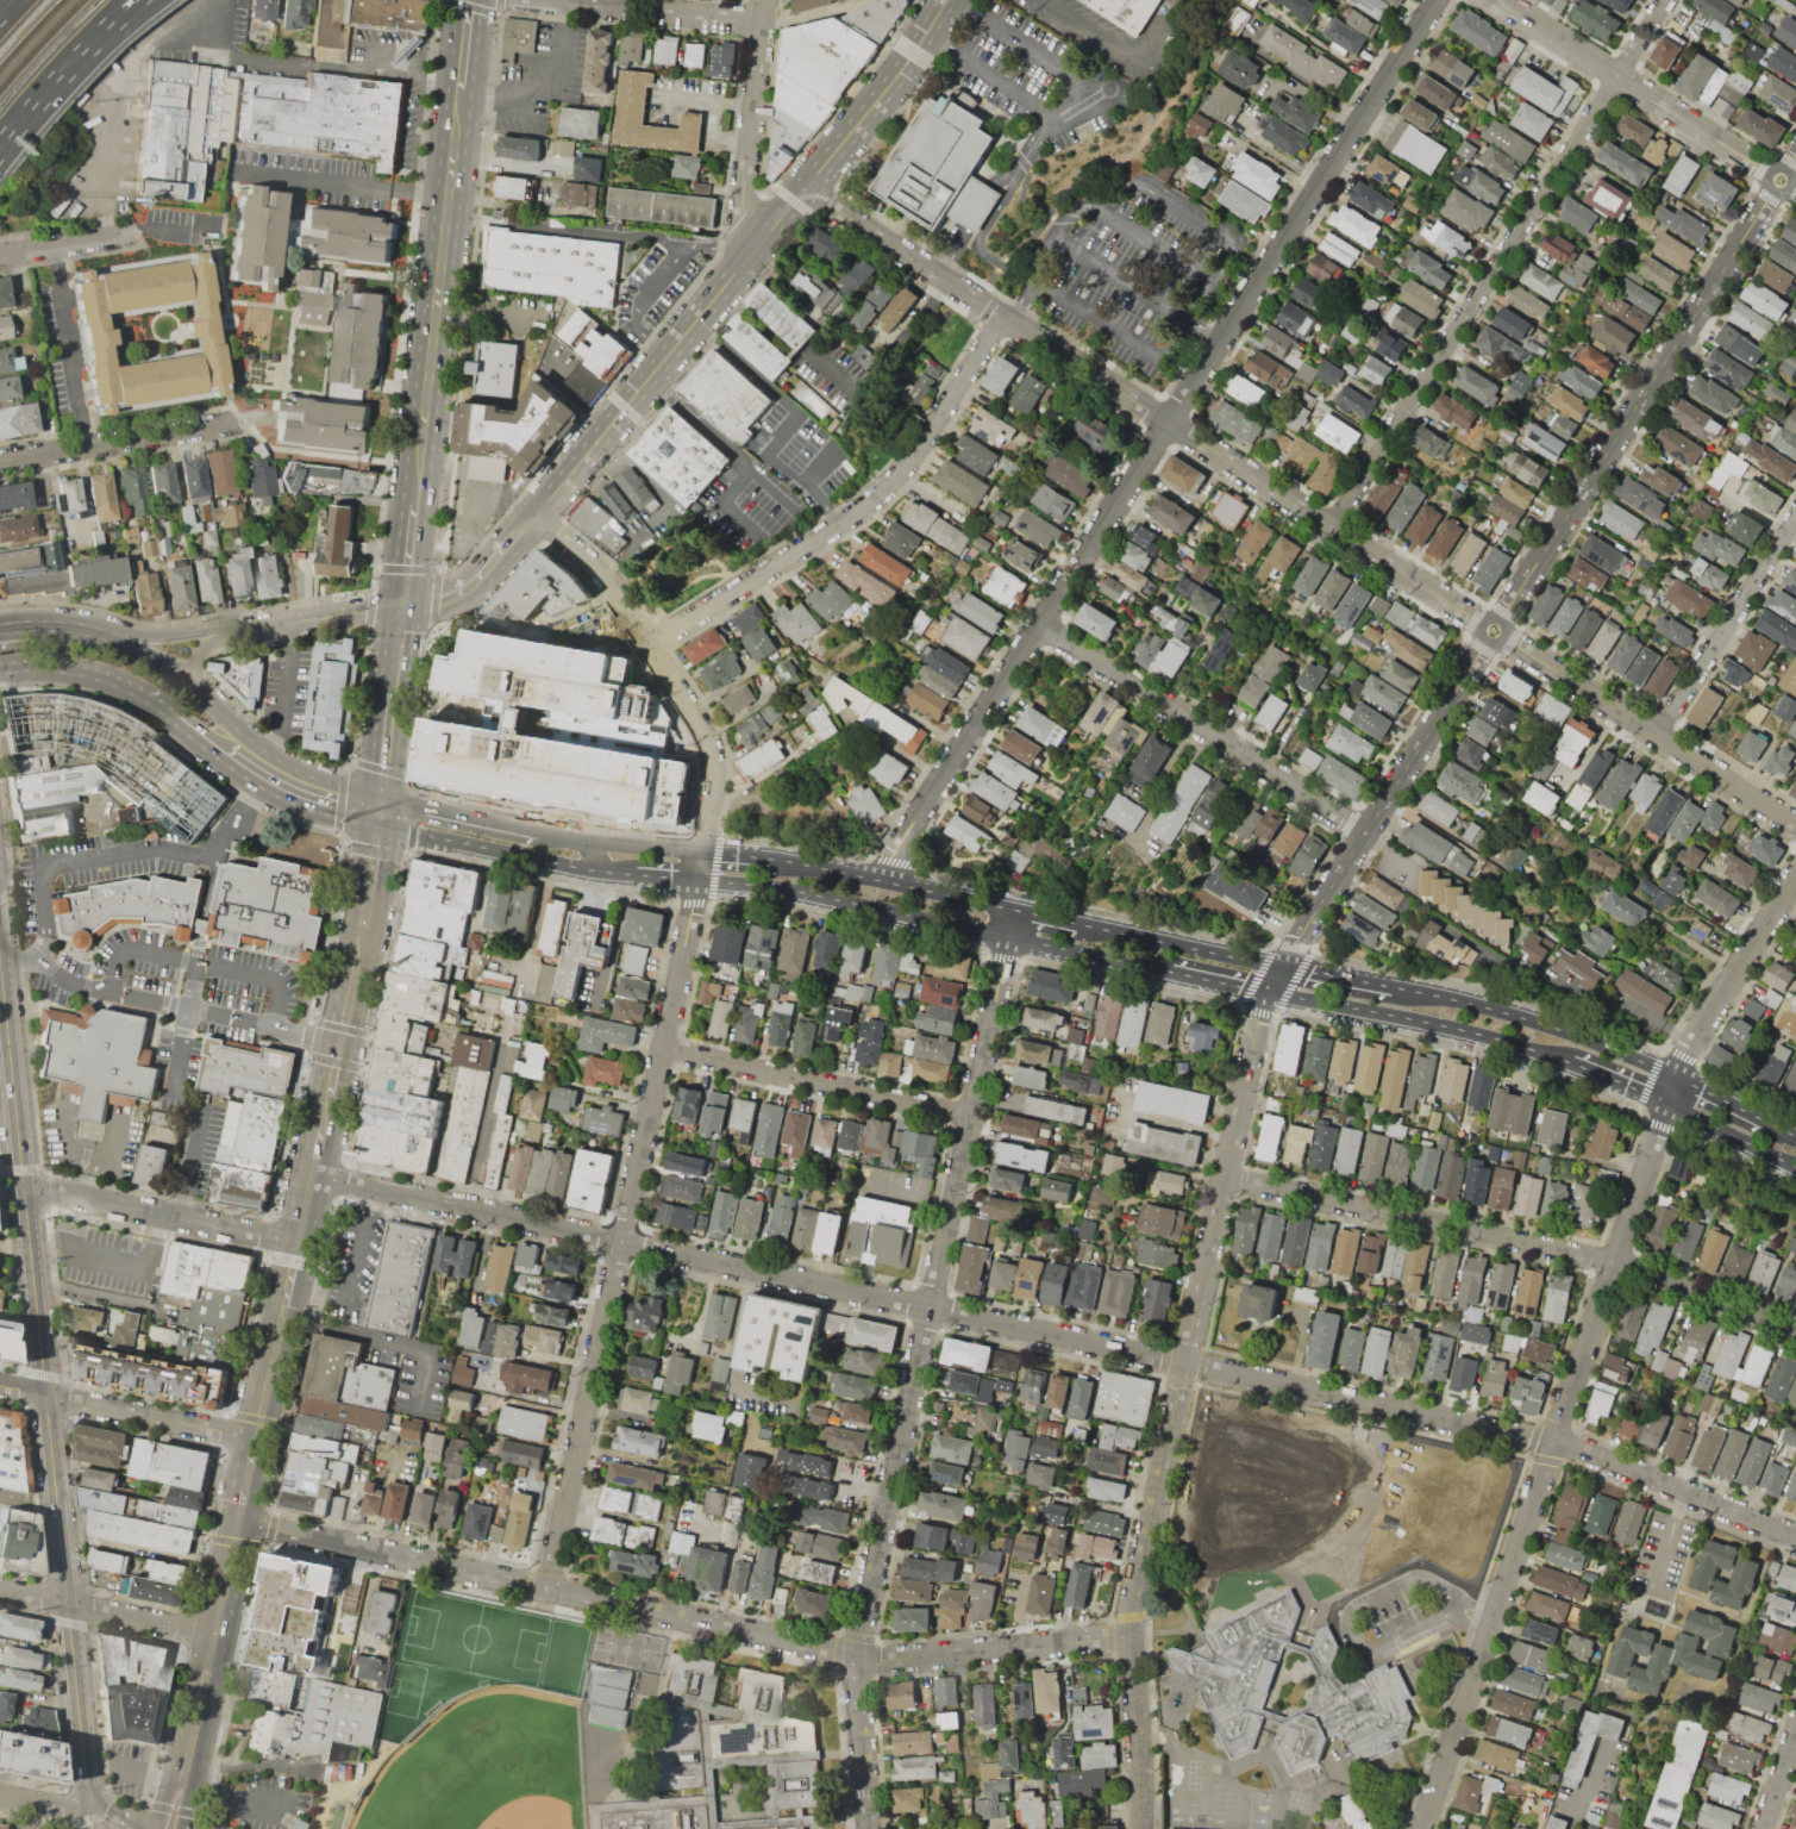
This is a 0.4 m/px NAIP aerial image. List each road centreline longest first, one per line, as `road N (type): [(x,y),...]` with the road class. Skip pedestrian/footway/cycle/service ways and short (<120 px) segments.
road 1 (tertiary): [(1131,1636),(1270,994),(1795,158)]
road 2 (residential): [(1795,1538),(1556,1441),(311,1176)]
road 3 (residential): [(551,1587),(719,774),(707,732),(619,593),(540,516)]
road 4 (residential): [(883,880),(1438,0)]
road 5 (residential): [(1424,1828),(1678,1073),(1795,879)]
road 6 (tertiary): [(83,1805),(70,1605),(0,956)]
road 7 (residential): [(1496,631),(805,191)]
road 8 (residential): [(858,1656),(1016,909)]
road 9 (residential): [(858,1656),(240,1523)]
road 10 (residential): [(1334,528),(1667,0)]
road 11 (residential): [(1795,1332),(1616,1261),(1227,1174)]
road 12 (residential): [(651,643),(886,485),(1005,317)]
road 13 (secondary): [(462,107),(417,505)]
road 14 (residential): [(1366,832),(1043,626)]
road 15 (secondary): [(668,358),(477,589),(445,606),(407,610)]
road 16 (residential): [(1795,824),(1496,631)]
road 17 (residential): [(1795,190),(1503,0)]
road 18 (secondary): [(1270,994),(1487,1036),(1582,1066)]
road 19 (residential): [(971,1116),(665,1050)]
road 20 (secondary): [(1678,1073),(1559,1025),(1403,987)]
road 21 (residential): [(298,1243),(23,1187)]
road 22 (residential): [(1131,1636),(883,1661),(858,1656)]
road 23 (secondary): [(381,810),(425,836),(634,876)]
road 24 (residential): [(1658,736),(1795,517)]
road 25 (secondary): [(700,882),(796,893),(950,926)]
road 26 (secondary): [(1016,909),(776,859)]
road 27 (secondary): [(948,0),(890,87),(805,191)]
road 28 (residential): [(755,252),(739,223),(763,21)]
road 29 (residential): [(232,425),(0,464)]
road 30 (residential): [(215,1637),(0,1591)]
road 31 (residential): [(256,1438),(44,1397)]
road 32 (secondary): [(1284,963),(1083,923)]
road 33 (motorway): [(8,133),(162,1)]
road 34 (tertiary): [(1145,1828),(1131,1636)]
road 35 (secondary): [(407,610),(220,630)]
road 36 (residential): [(182,230),(0,258)]
road 37 (motorway): [(8,133),(133,0)]
road 38 (secondary): [(0,668),(52,661),(93,669),(167,710)]
road 39 (residential): [(871,1828),(858,1656)]
road 40 (secondary): [(705,851),(537,828)]
road 41 (secondary): [(1009,940),(1170,973)]
road 42 (secondary): [(232,748),(218,711),(124,637)]
road 43 (secondary): [(537,828),(430,805),(381,810)]
road 44 (secondary): [(288,1285),(256,1438)]
road 45 (secondary): [(1669,1104),(1795,1167)]
road 46 (secondary): [(755,252),(668,358)]
road 47 (secondary): [(396,687),(381,810)]
road 48 (secondary): [(359,925),(338,1047)]
road 49 (secondary): [(1403,987),(1284,963)]

